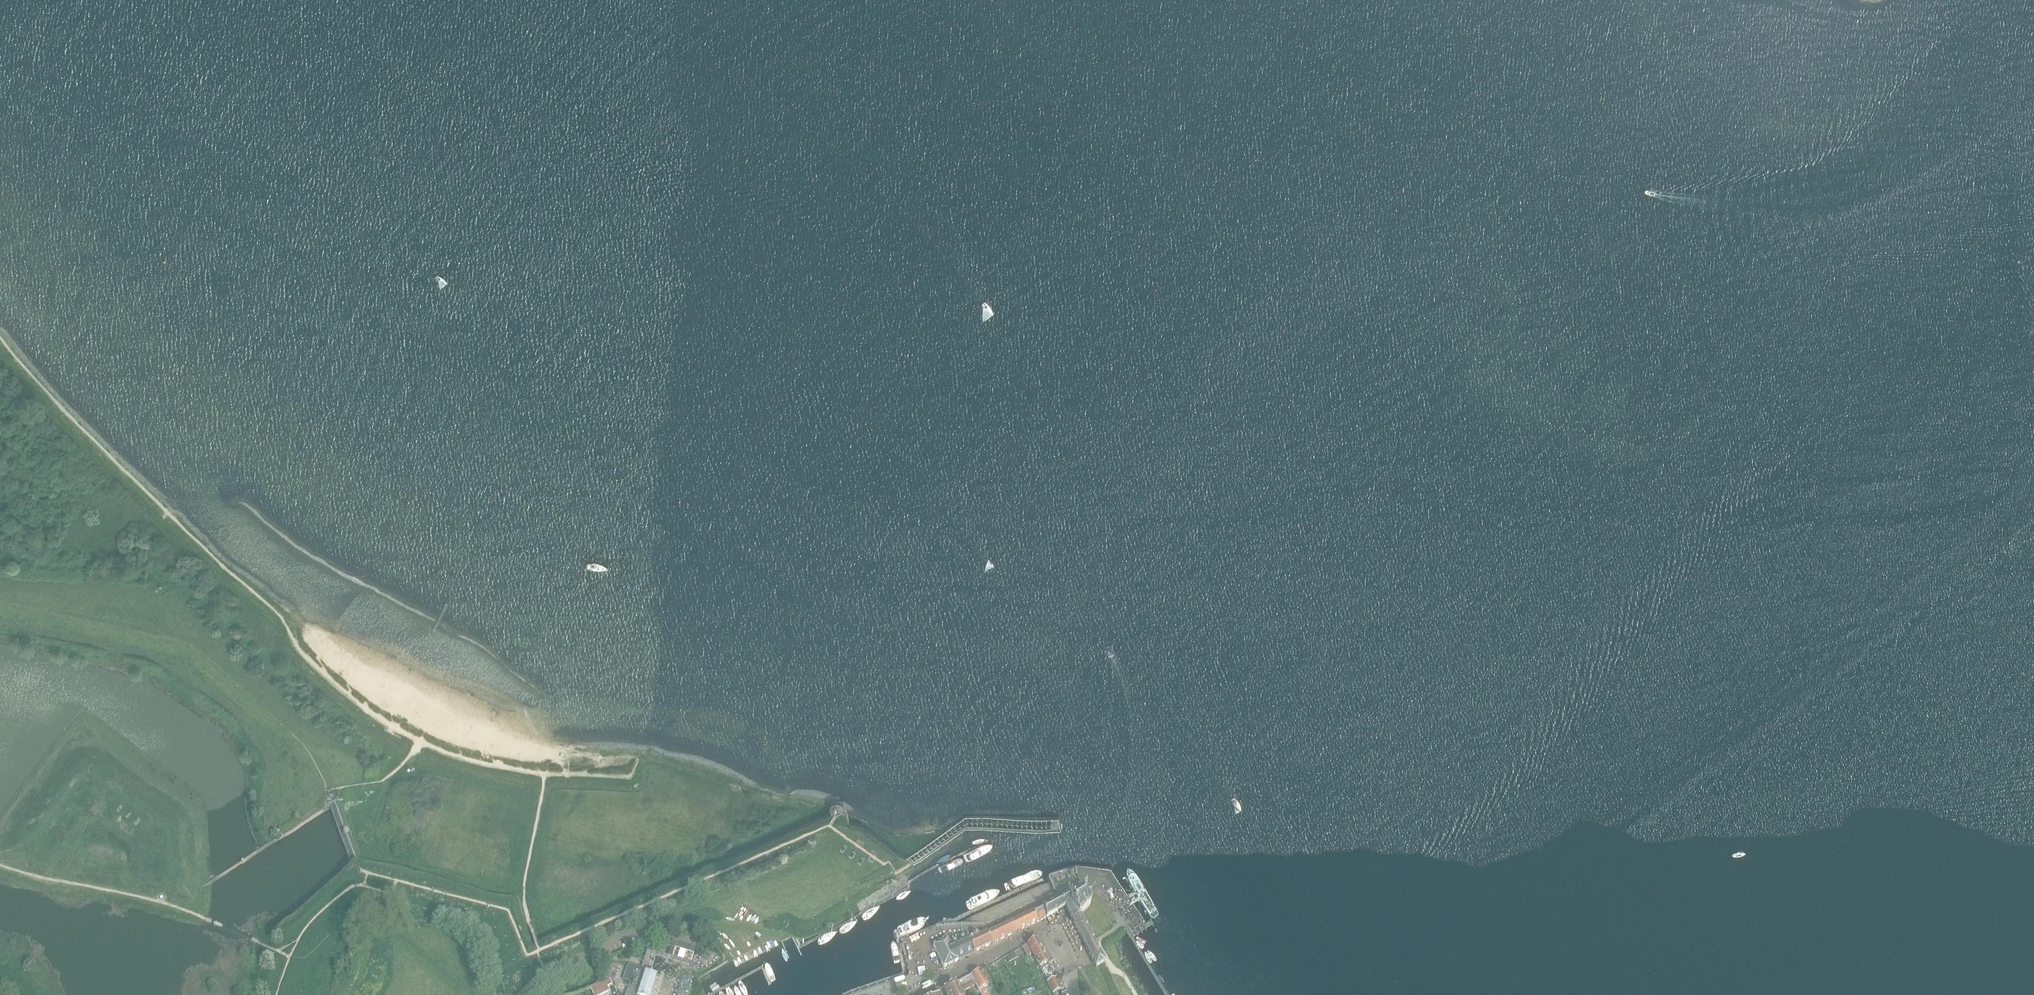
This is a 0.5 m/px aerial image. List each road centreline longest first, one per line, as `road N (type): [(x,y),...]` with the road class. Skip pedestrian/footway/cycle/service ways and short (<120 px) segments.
road 1 (residential): [(518,994),(656,919)]
road 2 (residential): [(916,994),(1036,931),(1052,934)]

